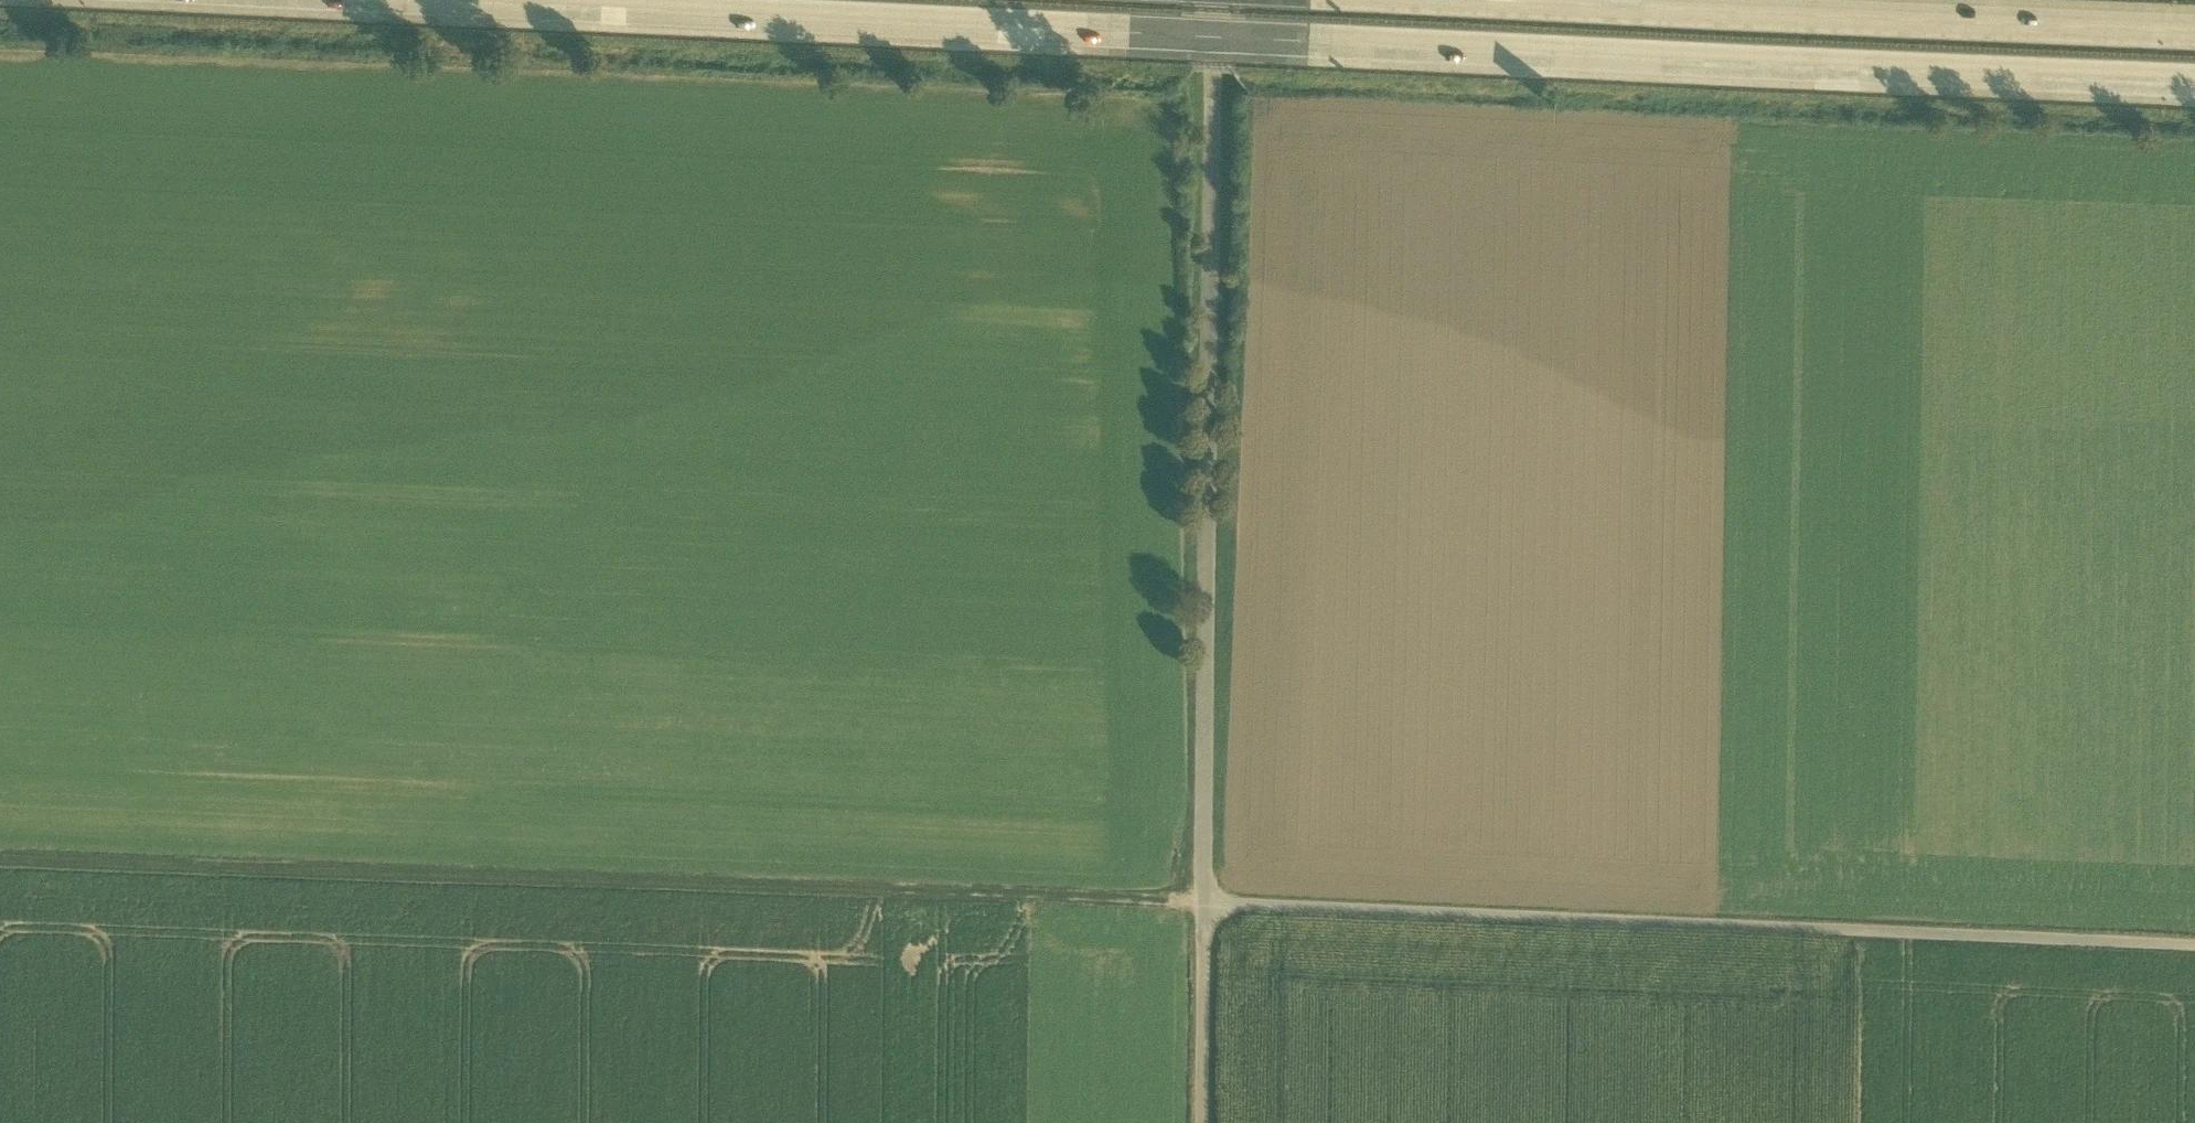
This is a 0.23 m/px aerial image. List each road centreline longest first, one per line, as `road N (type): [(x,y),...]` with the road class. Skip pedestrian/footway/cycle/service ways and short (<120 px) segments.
road 1 (motorway): [(398,0),(2194,83)]
road 2 (track): [(0,854),(1204,905)]
road 3 (unclassified): [(1204,905),(2194,947)]
road 4 (unclassified): [(1204,905),(1211,0)]
road 5 (motorway): [(2194,25),(1596,0)]
road 6 (unclassified): [(1202,1122),(1204,905)]

